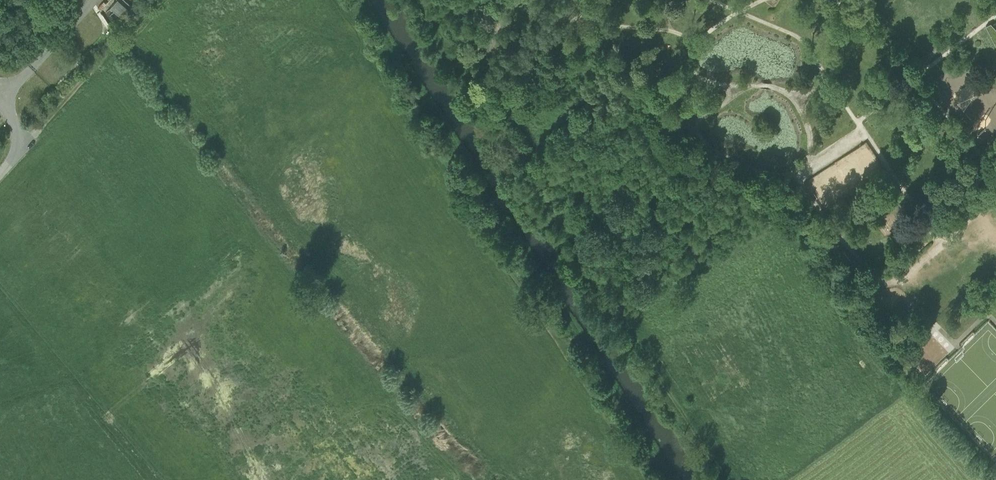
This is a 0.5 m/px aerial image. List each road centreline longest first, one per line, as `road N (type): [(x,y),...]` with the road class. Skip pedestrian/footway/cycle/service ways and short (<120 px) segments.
road 1 (track): [(737,479),(456,47)]
road 2 (track): [(166,479),(0,284)]

